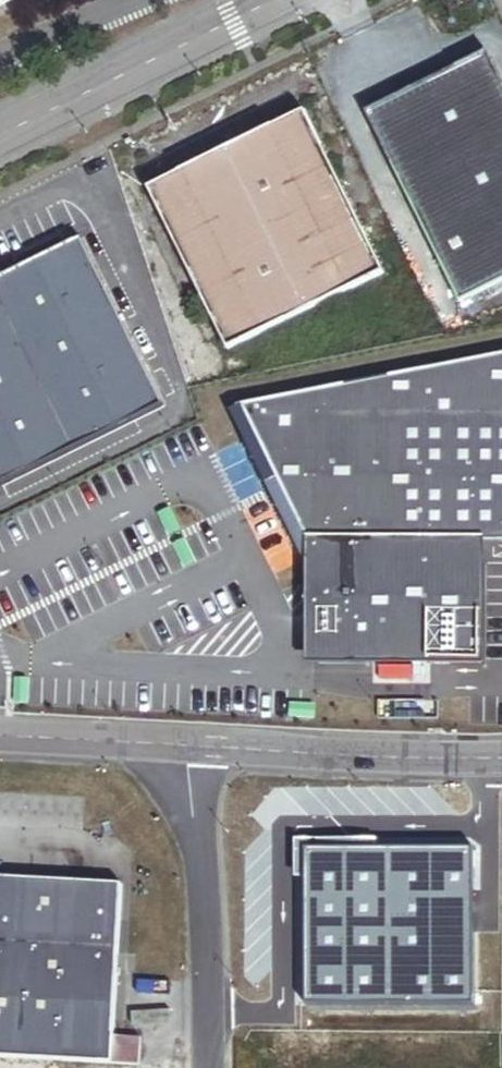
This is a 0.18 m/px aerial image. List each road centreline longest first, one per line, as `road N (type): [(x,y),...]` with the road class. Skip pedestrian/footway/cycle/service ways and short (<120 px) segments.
road 1 (unclassified): [(0,746),(501,760)]
road 2 (unclassified): [(292,0),(0,143)]

